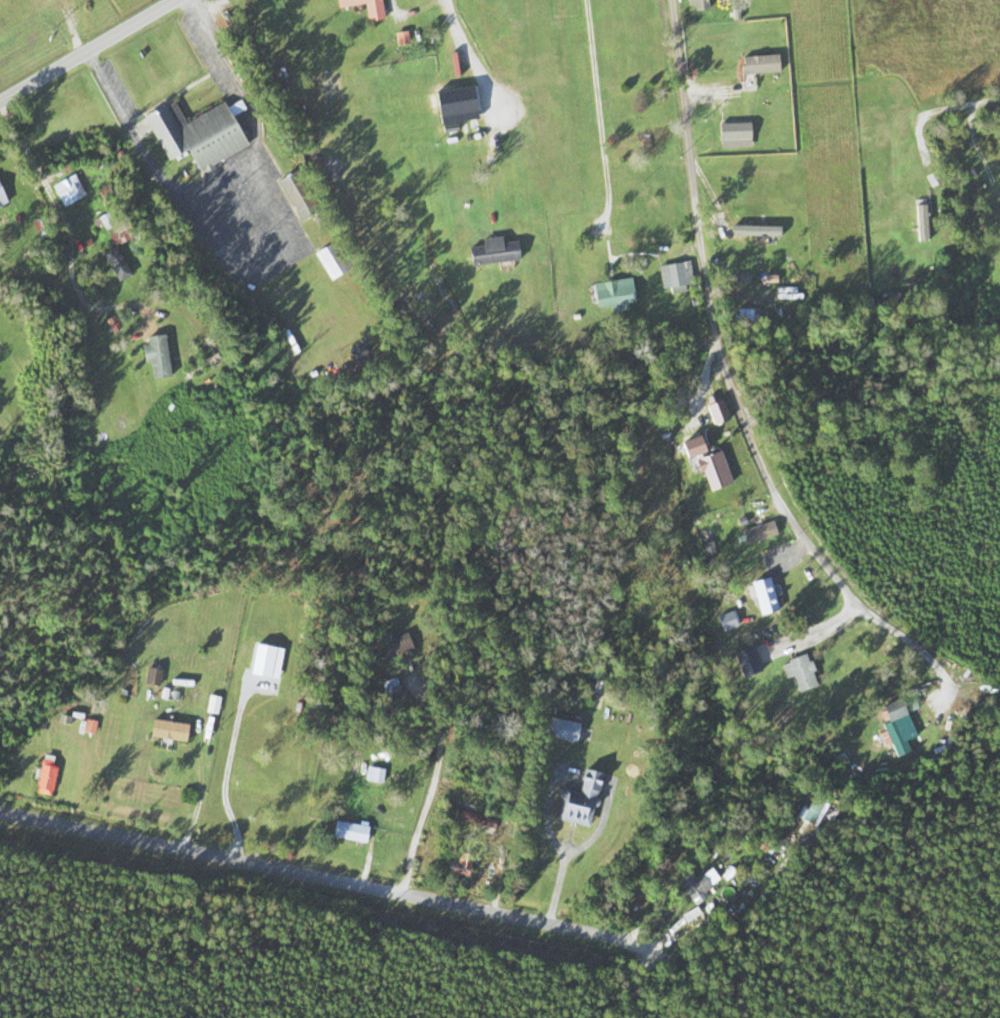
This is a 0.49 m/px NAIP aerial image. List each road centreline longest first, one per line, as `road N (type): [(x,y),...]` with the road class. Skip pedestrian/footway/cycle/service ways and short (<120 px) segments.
road 1 (residential): [(673,0),(712,329),(751,444),(797,531),(844,590),(935,662),(948,691)]
road 2 (residential): [(629,941),(0,812)]
road 3 (residential): [(0,101),(174,0)]

